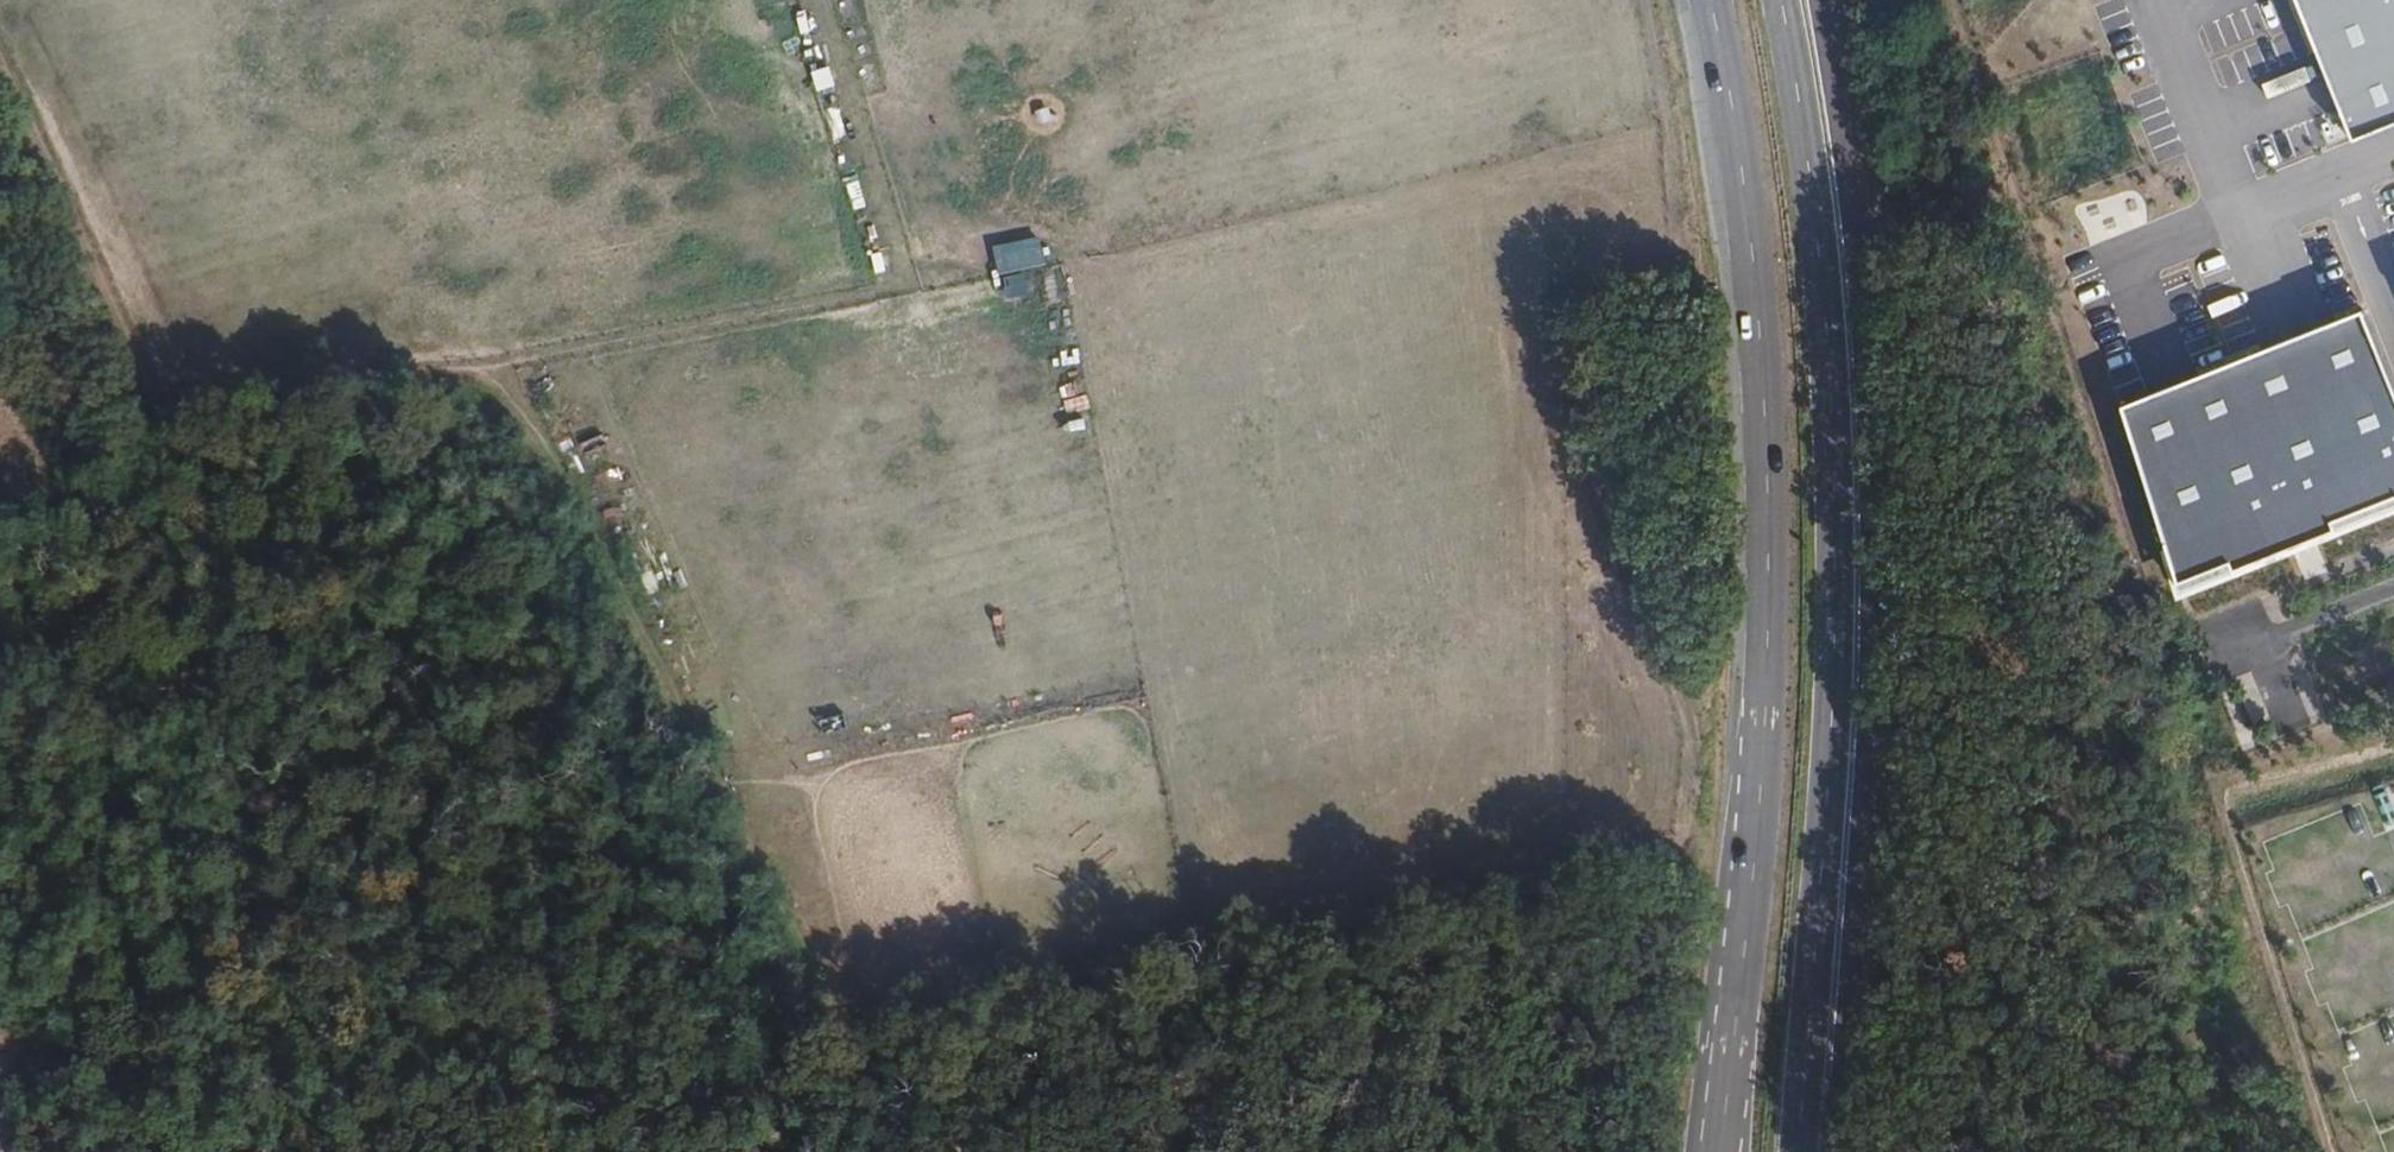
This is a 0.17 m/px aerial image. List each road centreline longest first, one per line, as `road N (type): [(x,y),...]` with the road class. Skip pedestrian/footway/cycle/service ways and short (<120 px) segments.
road 1 (primary): [(1710,0),(1752,253),(1768,562),(1759,797),(1719,1151)]
road 2 (primary): [(1797,1151),(1833,709),(1838,494),(1820,242),(1780,0)]
road 3 (track): [(494,362),(904,288),(816,0)]

